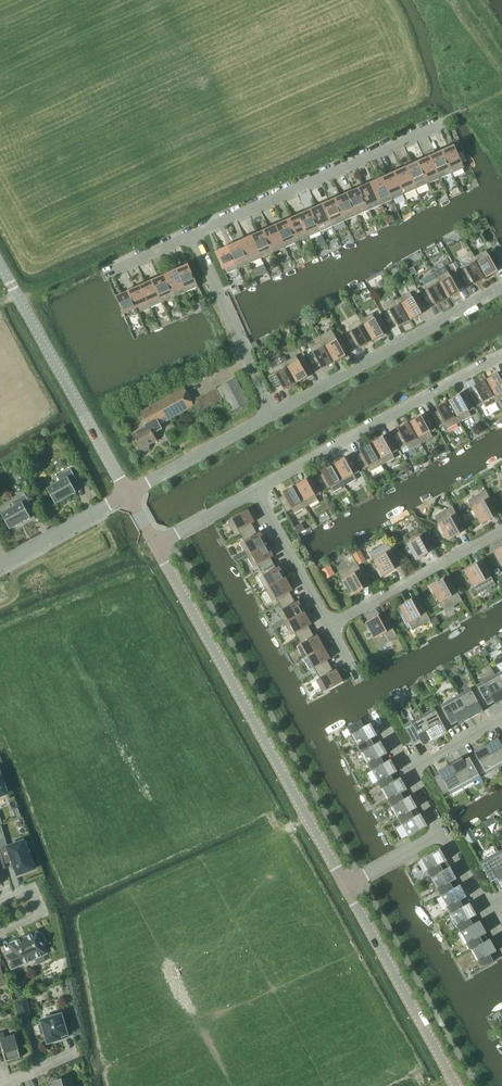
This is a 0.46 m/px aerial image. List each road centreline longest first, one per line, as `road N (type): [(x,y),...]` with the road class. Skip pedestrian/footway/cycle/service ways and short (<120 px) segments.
road 1 (tertiary): [(346,886),(158,545)]
road 2 (residential): [(189,235),(446,117)]
road 3 (residential): [(501,354),(255,492)]
road 4 (residential): [(272,412),(501,285)]
road 5 (tertiary): [(127,492),(0,266)]
road 6 (tertiary): [(456,1085),(346,886)]
road 7 (residential): [(501,529),(329,625)]
road 8 (residential): [(272,412),(189,235)]
road 9 (residential): [(127,492),(272,412)]
road 10 (residential): [(255,492),(329,625)]
road 11 (unclassified): [(0,565),(127,492)]

